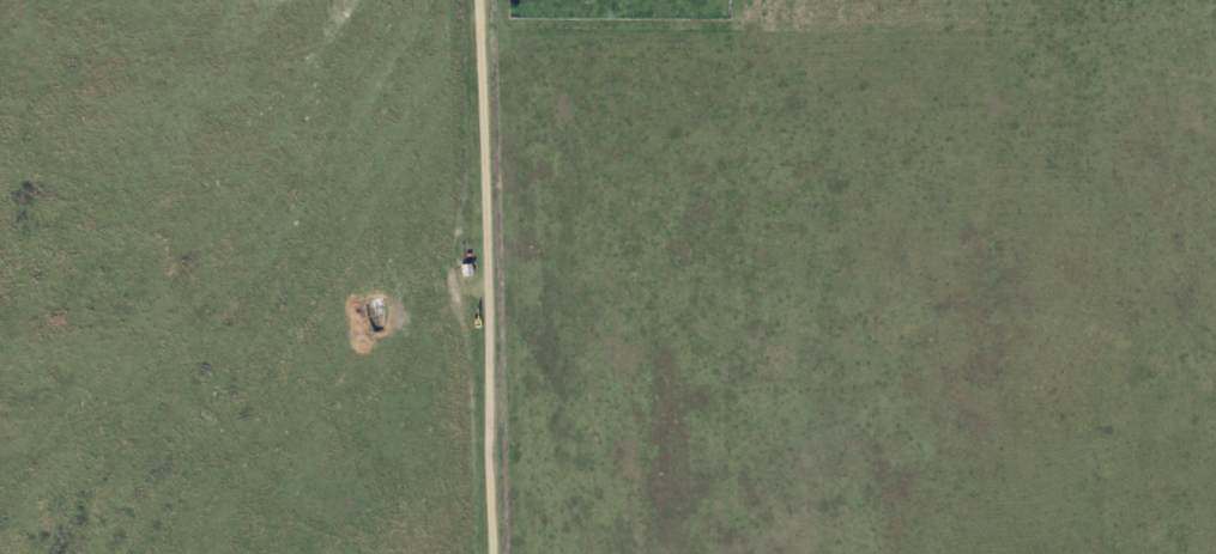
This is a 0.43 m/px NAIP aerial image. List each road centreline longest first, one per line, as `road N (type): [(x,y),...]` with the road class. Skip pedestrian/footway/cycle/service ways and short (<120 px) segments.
road 1 (track): [(479,0),(494,553)]

